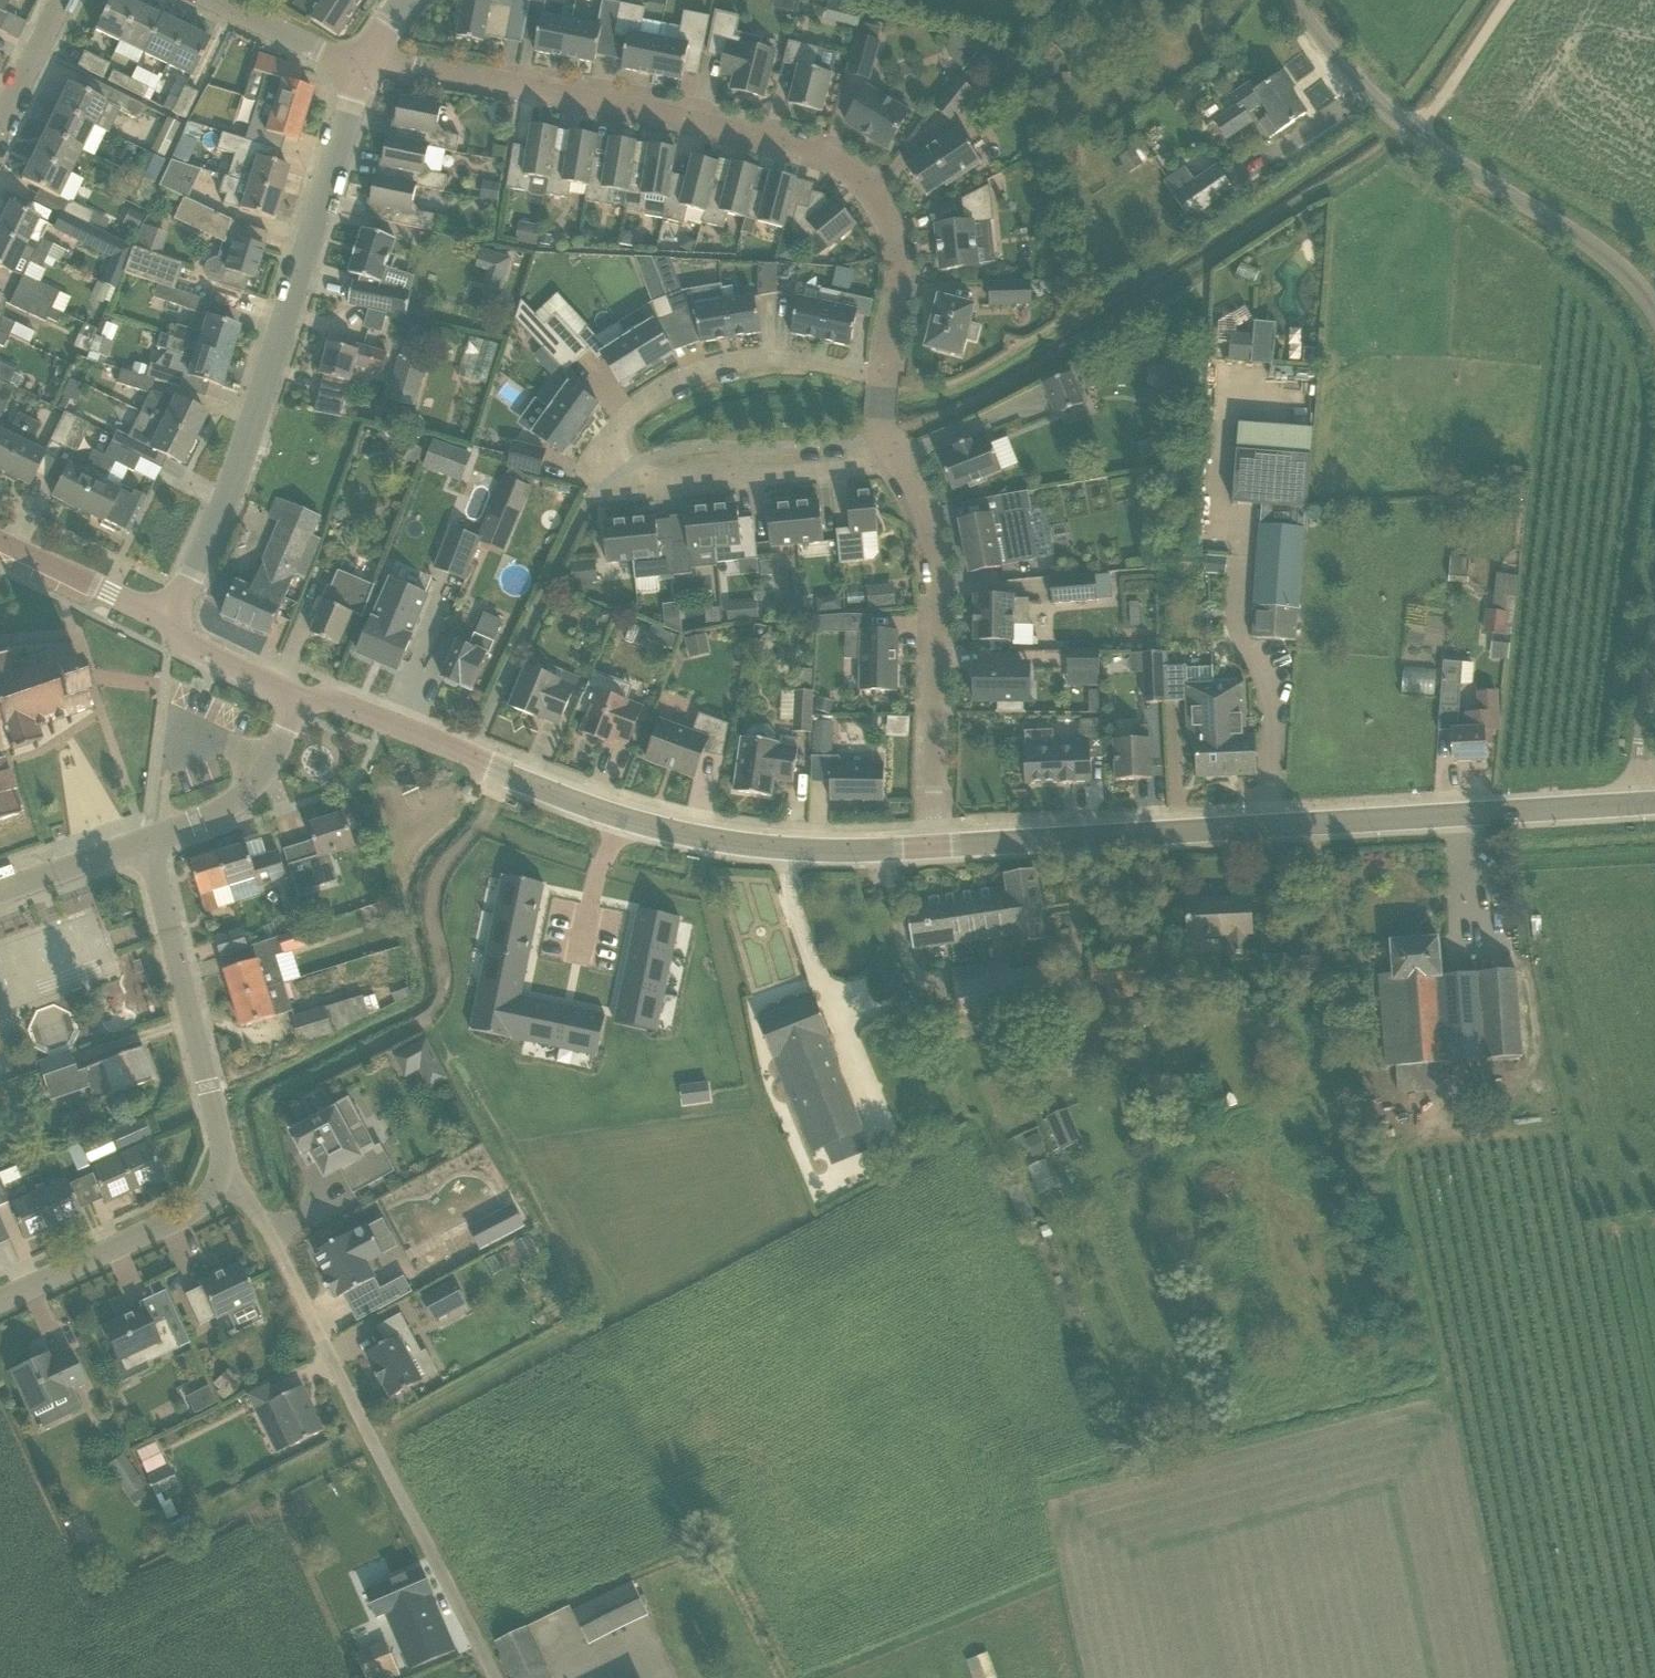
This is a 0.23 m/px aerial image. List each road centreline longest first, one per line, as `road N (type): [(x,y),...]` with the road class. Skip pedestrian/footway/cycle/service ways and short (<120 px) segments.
road 1 (residential): [(883,369),(906,257),(890,193),(865,164),(695,101),(532,78),(421,79),(367,61)]
road 2 (tertiary): [(1649,802),(951,843)]
road 3 (tertiary): [(951,843),(871,848),(664,820),(550,787),(298,692)]
road 4 (residential): [(914,469),(683,490),(630,471),(617,455),(623,420),(697,372),(765,360),(883,369)]
road 5 (unclassified): [(172,625),(263,405),(367,61)]
road 6 (unclassified): [(493,1677),(299,1266),(252,1203),(226,1184)]
road 7 (unclassified): [(1654,320),(1640,284),(1416,136),(1320,37),(1296,0)]
road 8 (residential): [(951,843),(942,532),(914,469)]
road 9 (residential): [(226,1184),(220,1114),(145,840)]
road 10 (residential): [(0,1313),(184,1218),(226,1184)]
road 11 (residential): [(145,840),(261,784),(298,692)]
road 12 (tertiary): [(0,546),(172,625)]
road 13 (track): [(1514,0),(1416,136)]
road 14 (residential): [(0,892),(145,840)]
road 15 (tertiary): [(298,692),(172,625)]
road 16 (residential): [(238,0),(367,61)]

